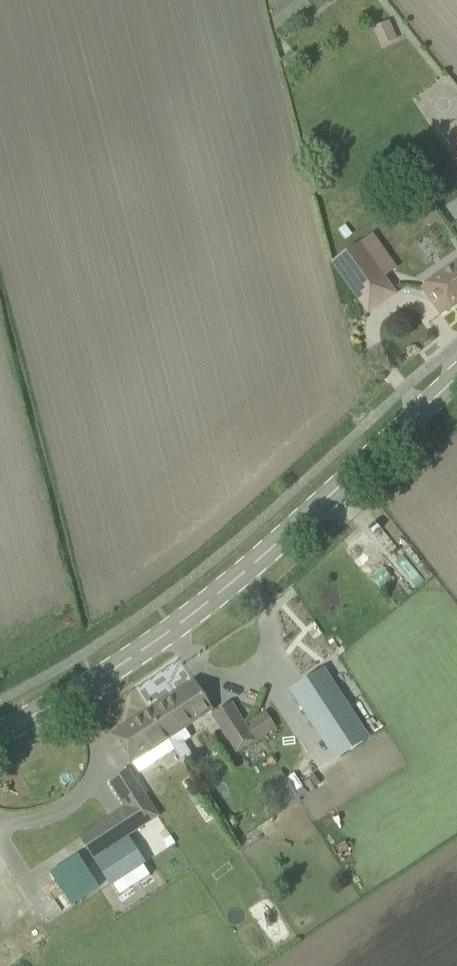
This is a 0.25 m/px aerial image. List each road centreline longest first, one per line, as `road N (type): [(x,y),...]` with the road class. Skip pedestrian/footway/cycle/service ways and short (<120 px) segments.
road 1 (secondary): [(0,740),(117,686),(195,627),(456,383)]

